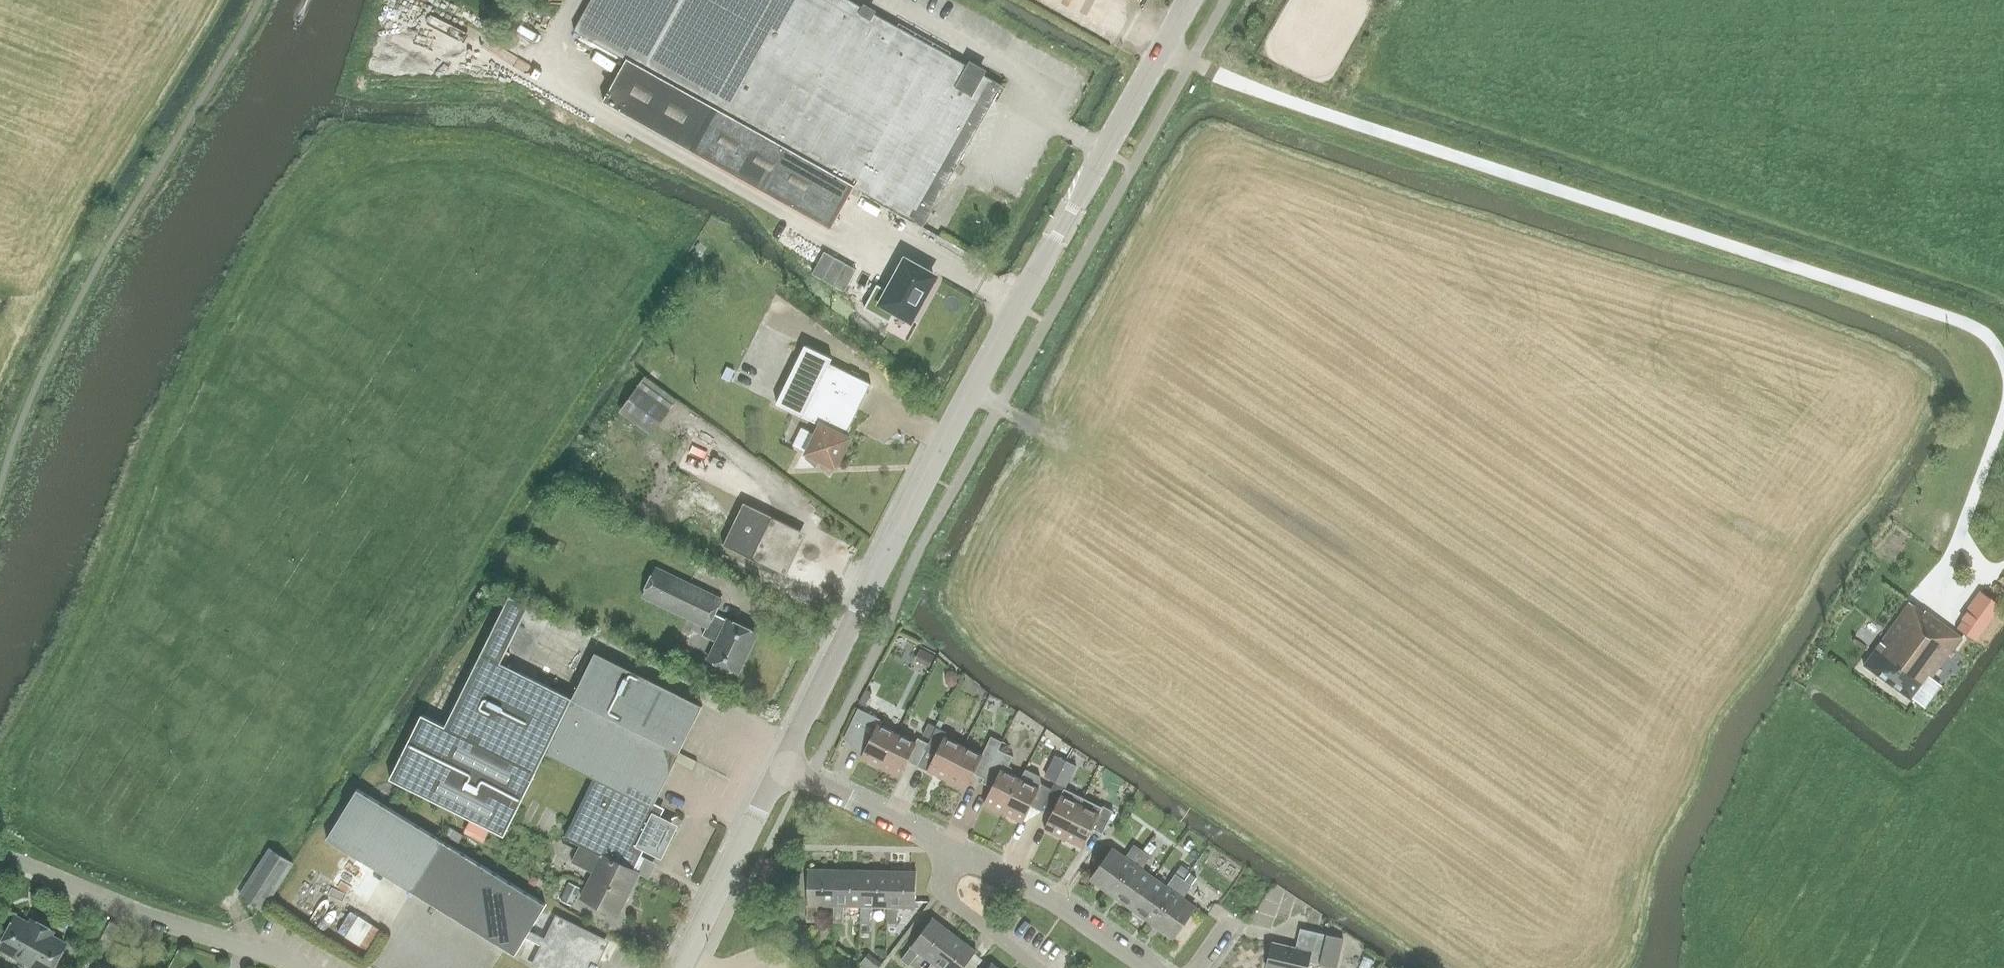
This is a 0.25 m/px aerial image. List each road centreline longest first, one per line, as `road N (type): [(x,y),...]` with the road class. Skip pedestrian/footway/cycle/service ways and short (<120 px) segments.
road 1 (tertiary): [(784,764),(1190,0)]
road 2 (residential): [(297,967),(0,854)]
road 3 (residential): [(1141,967),(940,843)]
road 4 (tertiary): [(682,967),(784,764)]
road 5 (residential): [(940,843),(784,764)]
road 6 (residential): [(940,843),(952,867),(953,902),(1040,967)]

